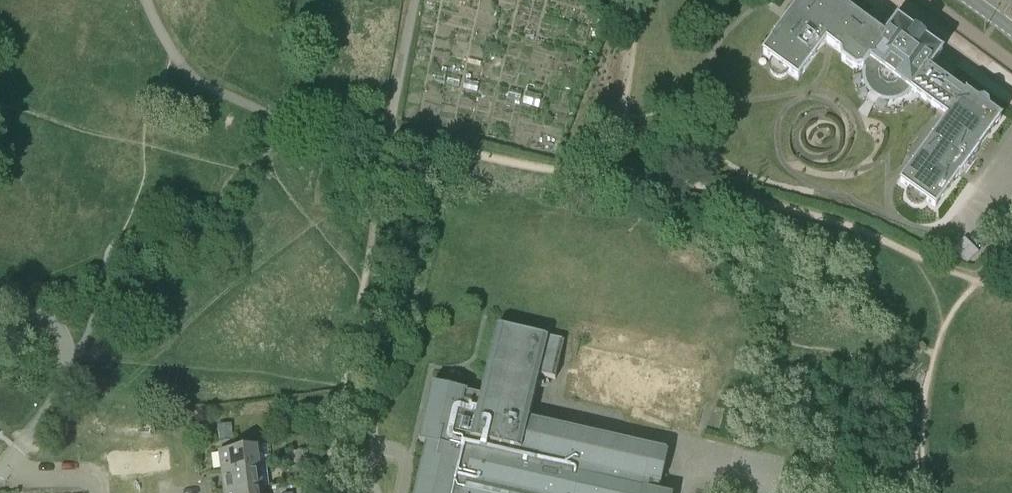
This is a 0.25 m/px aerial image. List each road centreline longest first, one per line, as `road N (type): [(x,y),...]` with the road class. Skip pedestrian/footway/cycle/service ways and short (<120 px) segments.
road 1 (residential): [(7,466),(60,390),(67,358),(48,319),(0,313)]

